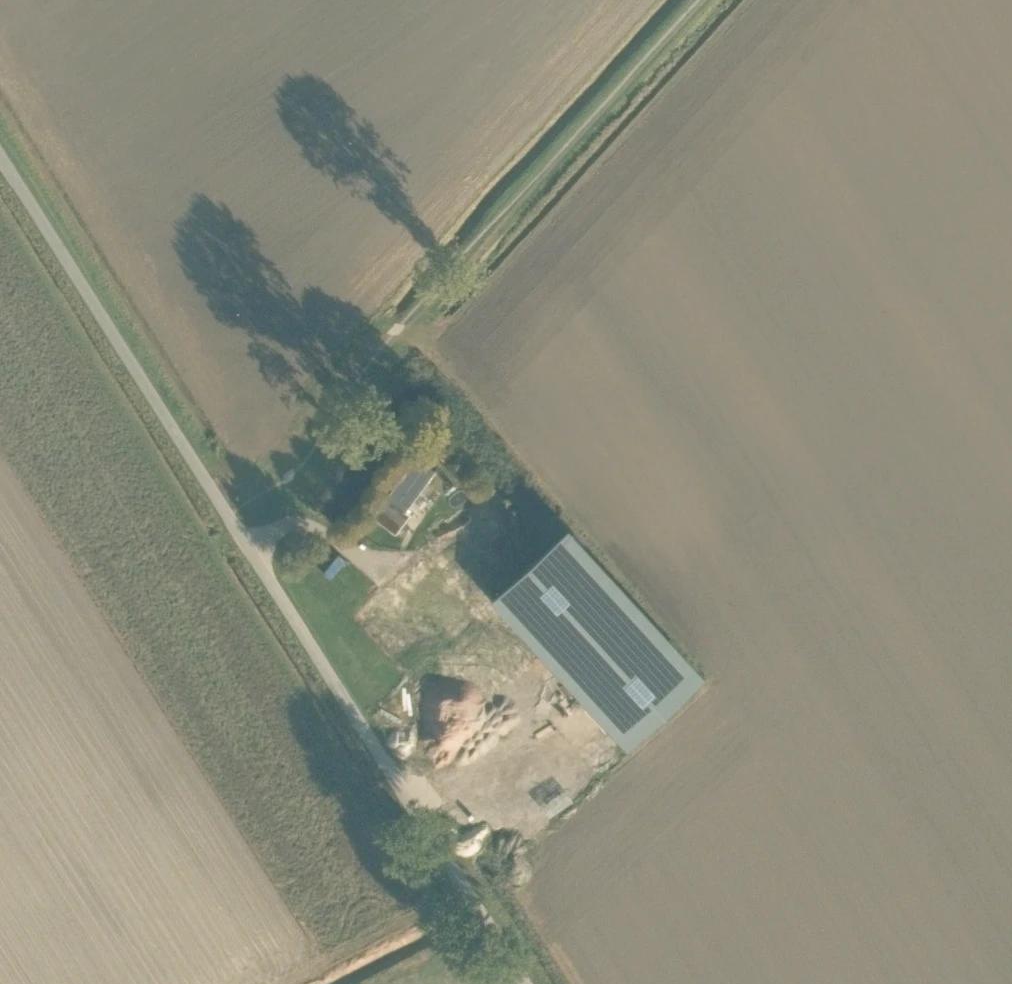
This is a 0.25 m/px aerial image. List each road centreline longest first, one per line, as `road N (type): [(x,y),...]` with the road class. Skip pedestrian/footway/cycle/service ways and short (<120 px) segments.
road 1 (unclassified): [(0,155),(524,983)]

